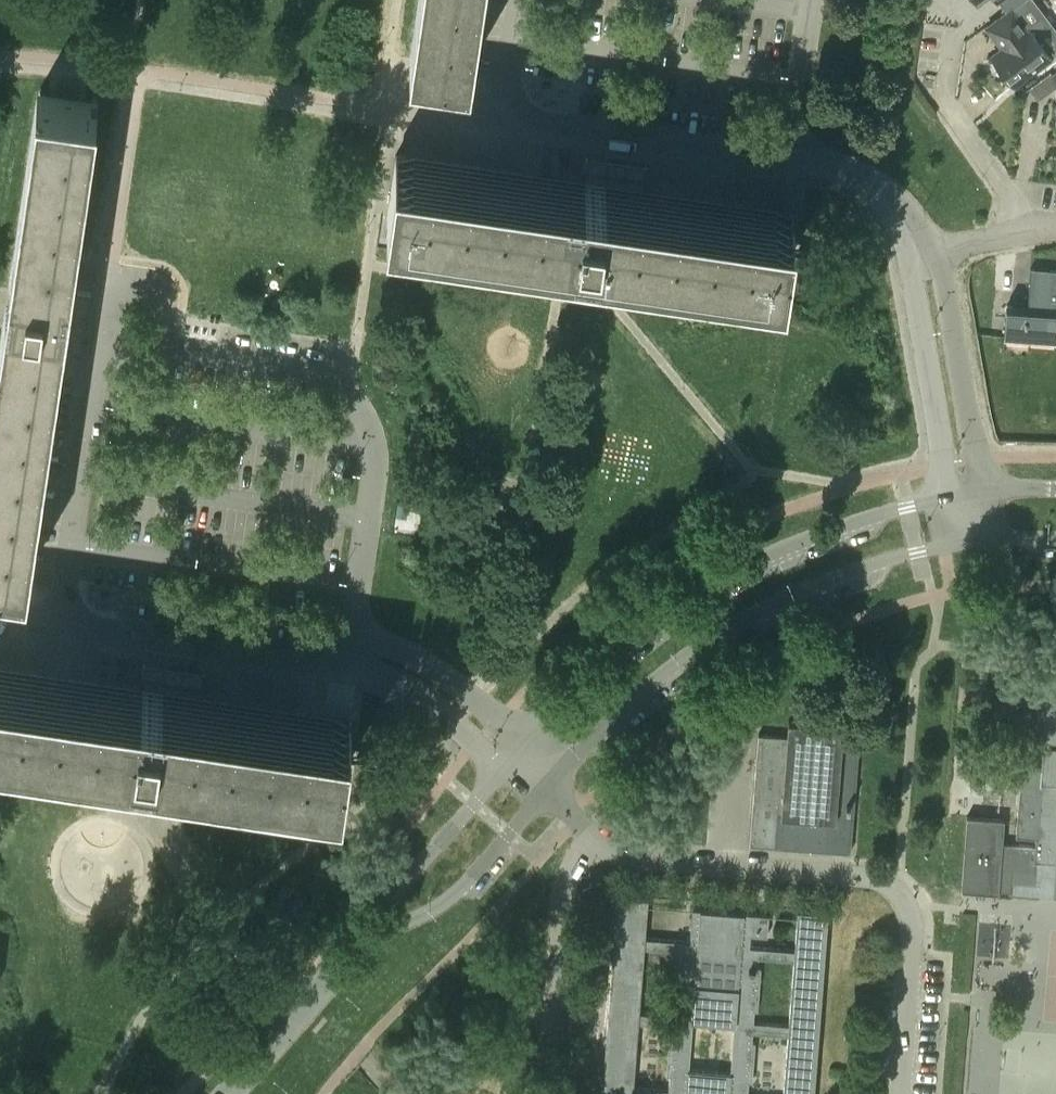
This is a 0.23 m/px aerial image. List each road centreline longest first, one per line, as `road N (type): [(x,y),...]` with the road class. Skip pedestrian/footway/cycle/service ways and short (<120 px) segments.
road 1 (residential): [(349,667),(374,482),(372,436),(351,388),(295,364),(127,344),(107,350),(93,373),(57,628)]
road 2 (residential): [(901,1093),(915,925),(905,894),(852,875),(638,858),(587,830)]
road 3 (residential): [(947,497),(734,574),(617,656),(513,758)]
road 4 (residential): [(548,791),(660,677),(749,615),(792,594),(946,549)]
road 5 (residential): [(789,153),(502,120),(520,0)]
road 6 (residential): [(57,628),(349,667)]
road 7 (residential): [(550,1092),(561,928),(571,869),(587,830)]
road 8 (residential): [(985,492),(944,297),(922,257)]
road 9 (residential): [(360,939),(451,897),(548,791)]
road 10 (residential): [(922,257),(916,291),(947,497)]
road 11 (residential): [(513,758),(360,939)]
road 12 (residential): [(1026,232),(946,104),(953,39)]
road 13 (residential): [(360,939),(227,1093)]
road 14 (residential): [(513,758),(407,668),(349,667)]
road 15 (residential): [(922,257),(876,185),(842,166),(789,153)]

